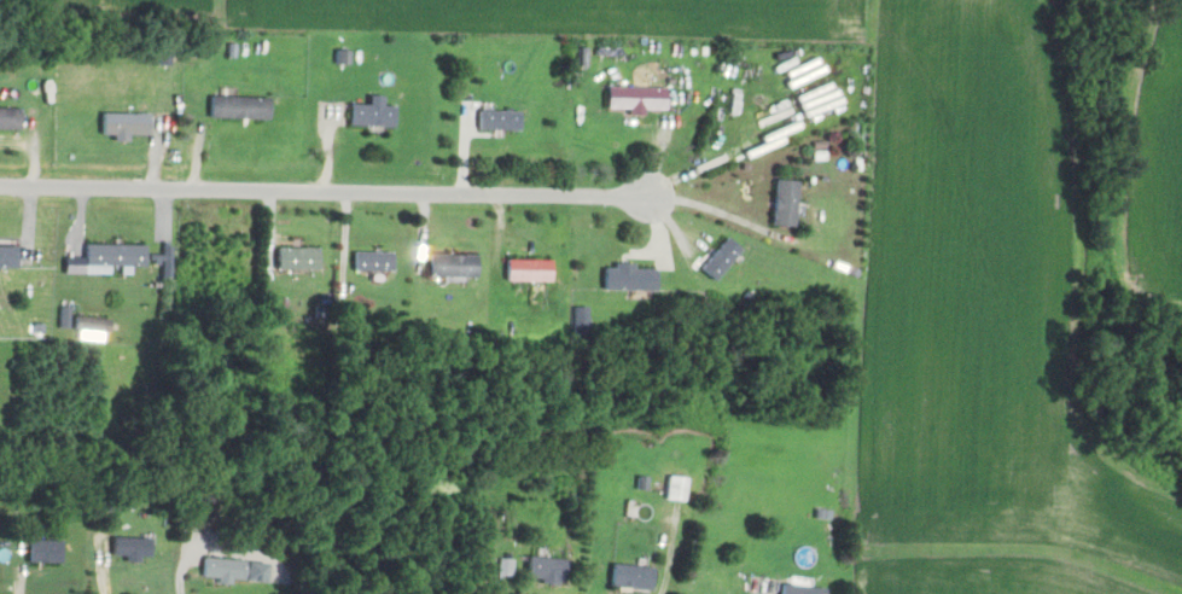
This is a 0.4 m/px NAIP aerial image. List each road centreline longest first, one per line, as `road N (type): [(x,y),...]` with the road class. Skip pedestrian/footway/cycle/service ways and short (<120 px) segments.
road 1 (residential): [(0,186),(648,196)]

